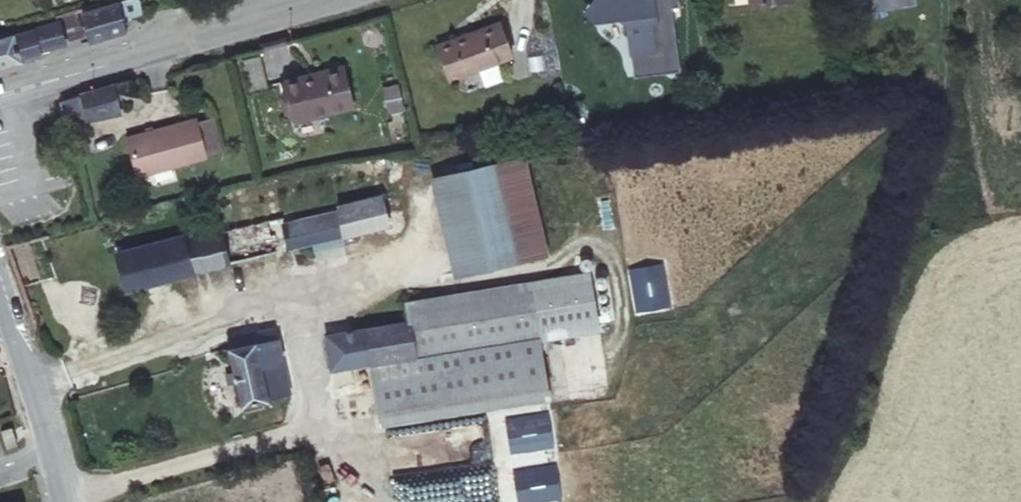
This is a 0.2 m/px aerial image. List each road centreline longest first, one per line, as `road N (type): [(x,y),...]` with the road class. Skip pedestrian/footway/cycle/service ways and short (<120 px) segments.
road 1 (track): [(943,0),(942,108),(798,501)]
road 2 (residential): [(0,87),(307,0)]
road 3 (residential): [(50,450),(0,294)]

